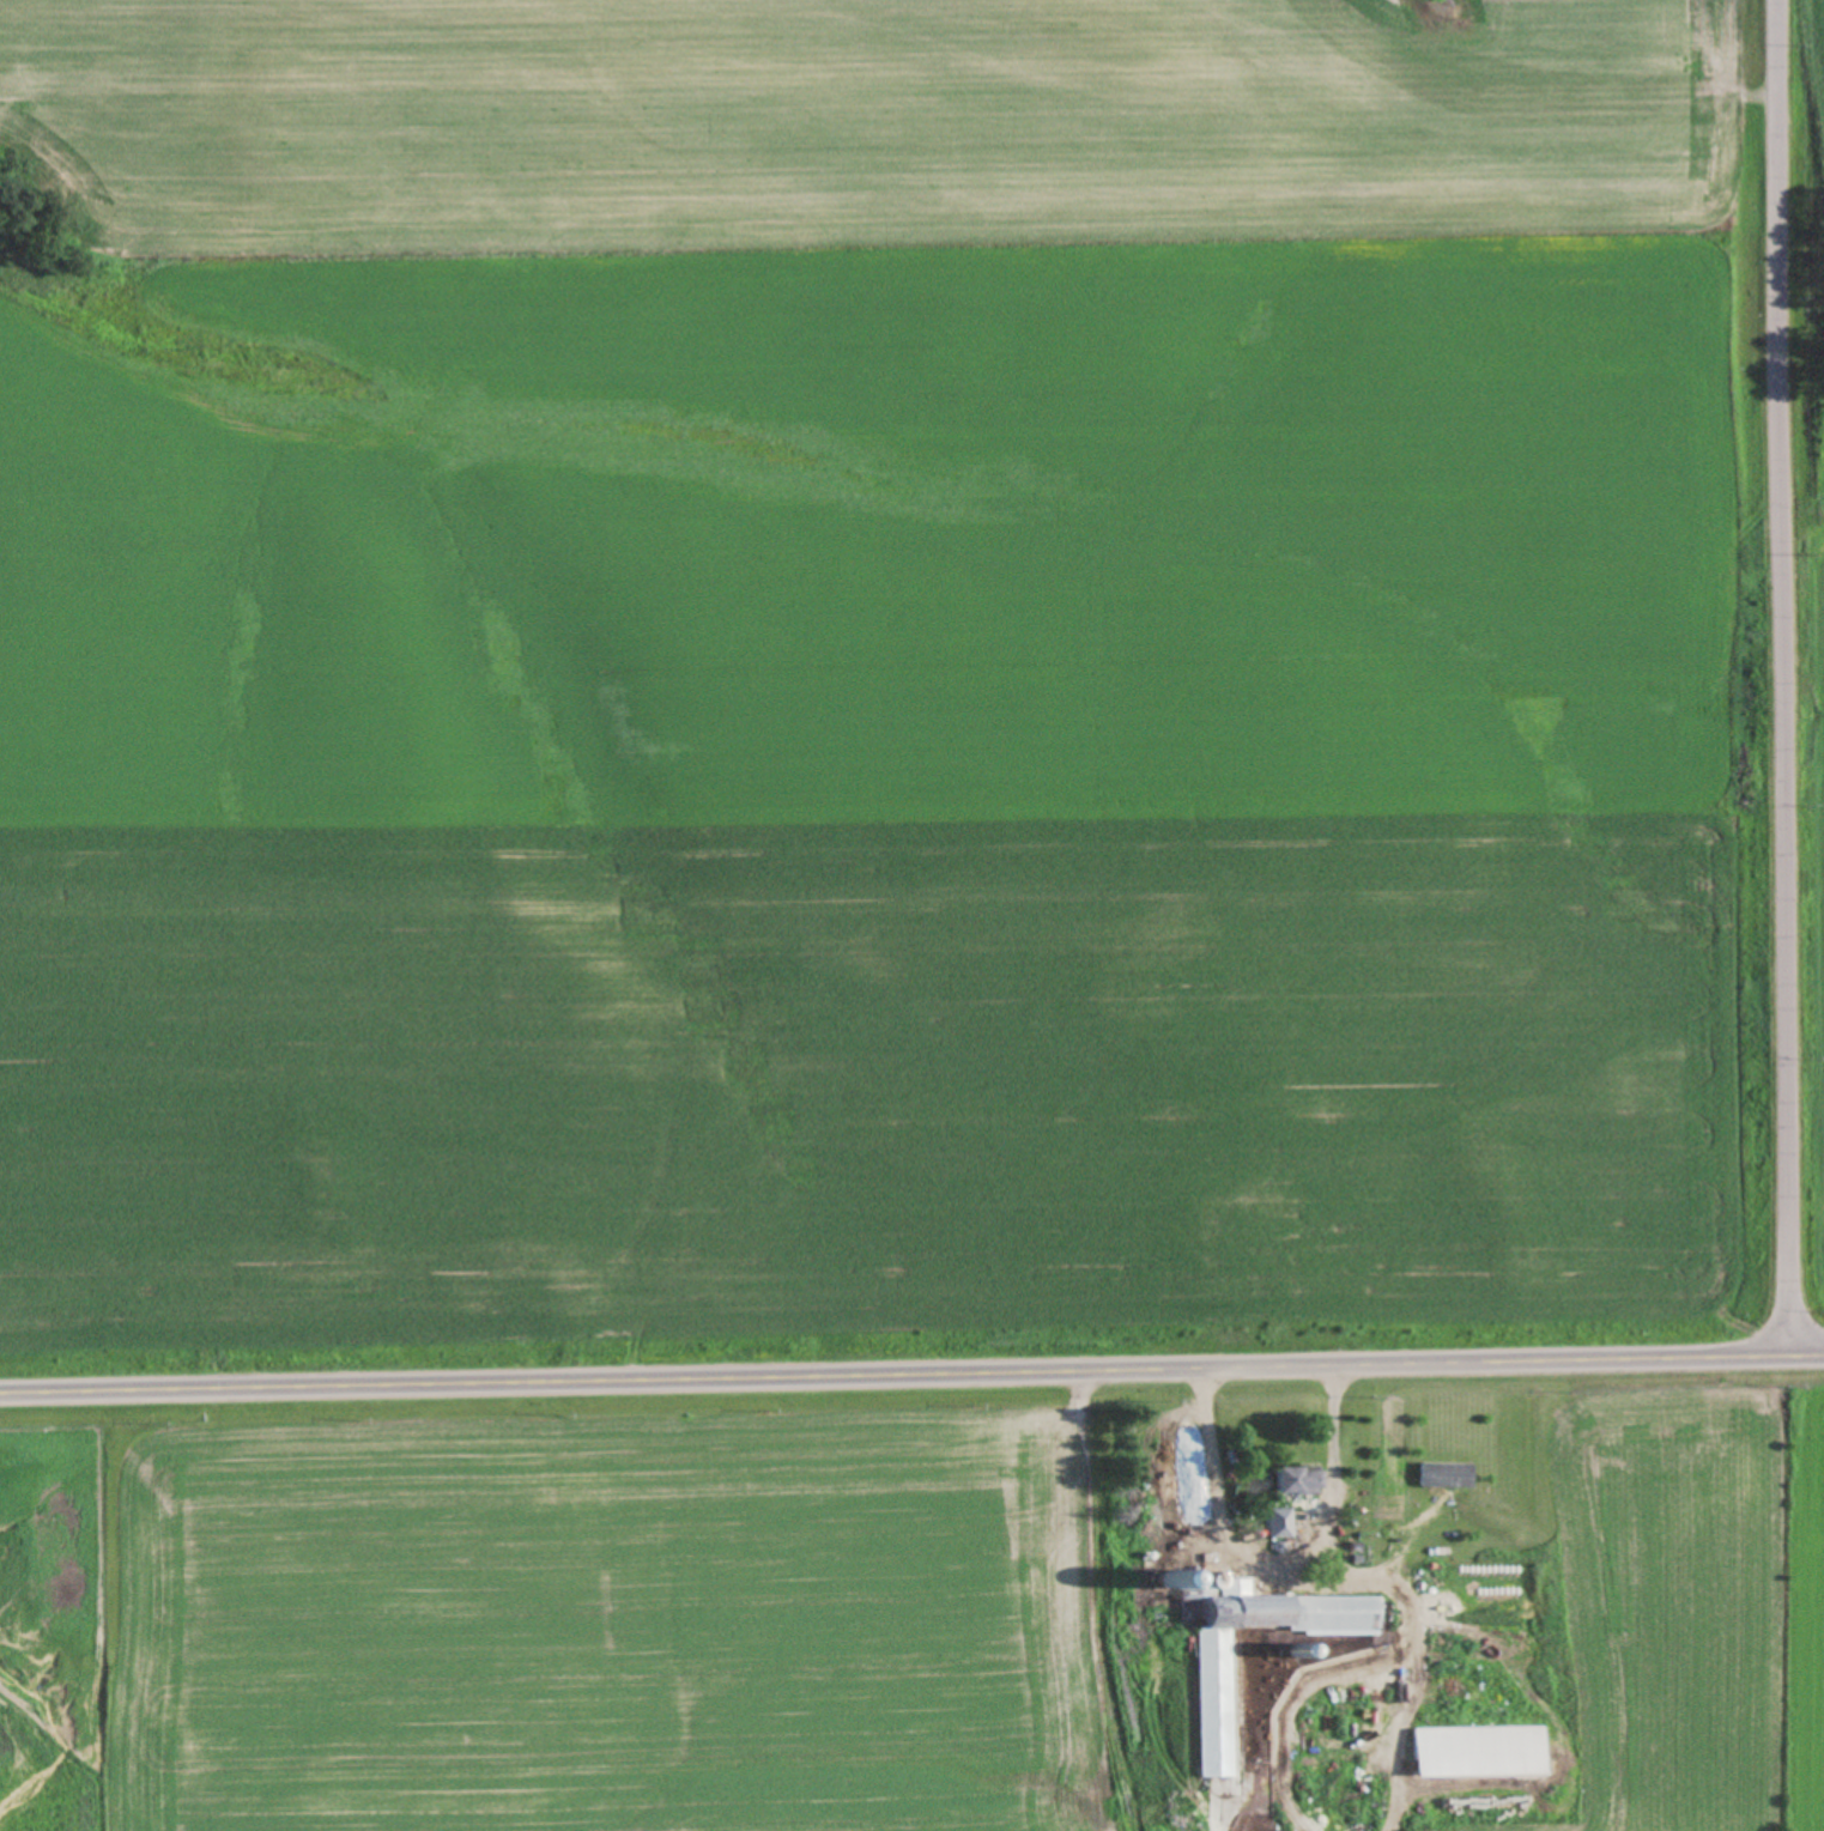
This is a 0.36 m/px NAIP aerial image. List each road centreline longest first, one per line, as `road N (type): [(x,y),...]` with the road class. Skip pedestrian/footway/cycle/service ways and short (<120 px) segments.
road 1 (primary): [(0,1395),(1823,1358)]
road 2 (residential): [(1789,1358),(1770,0)]

